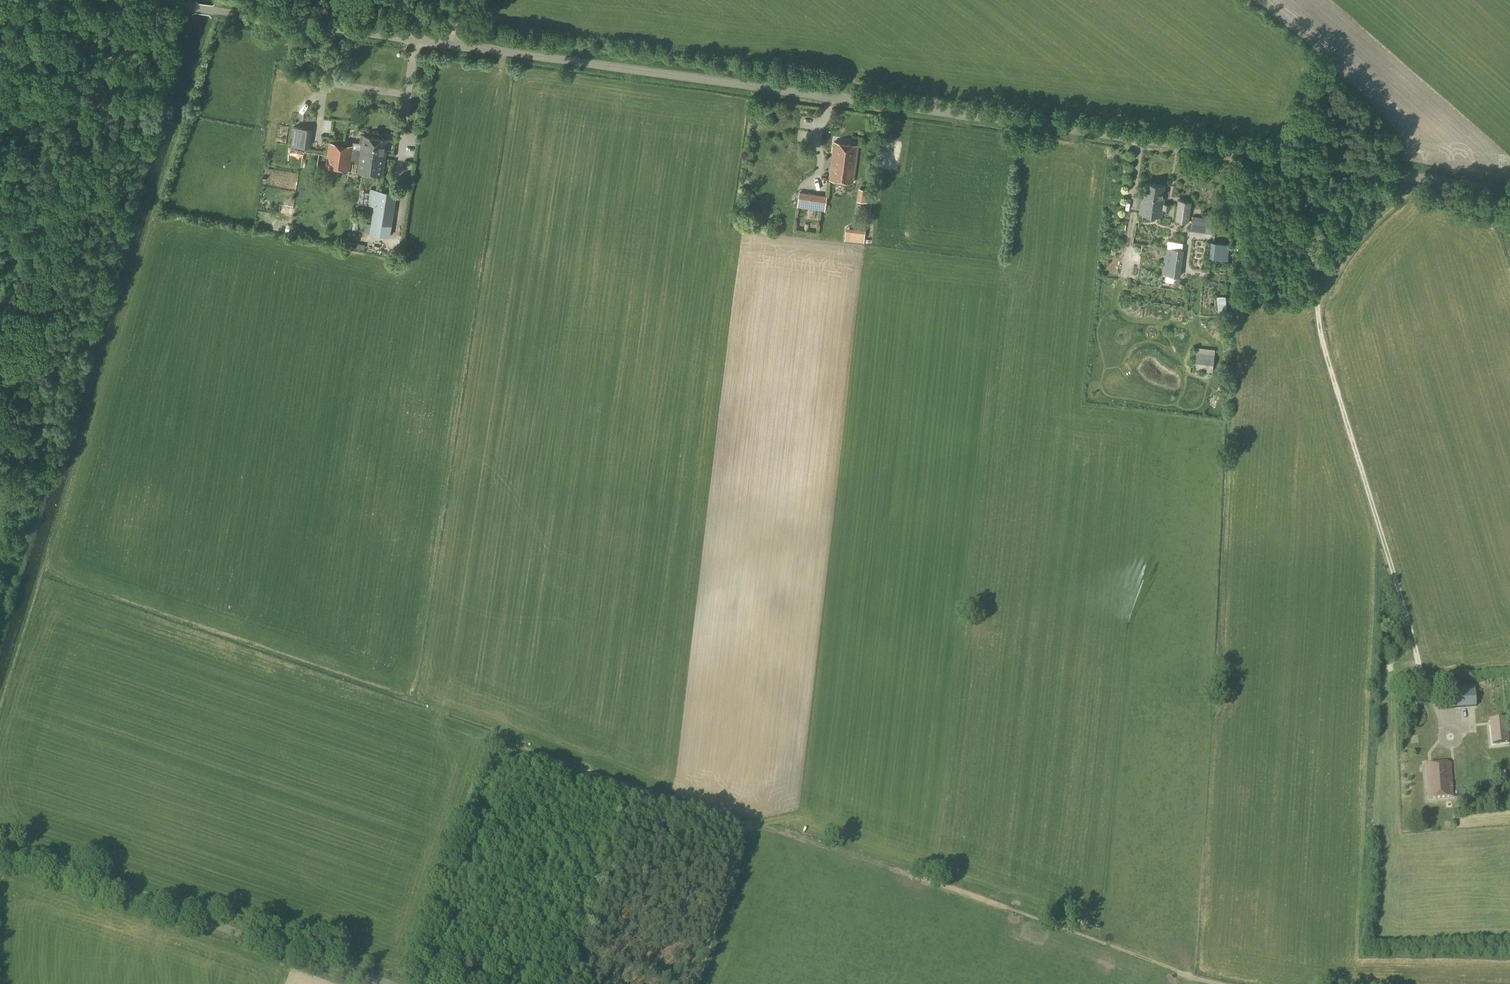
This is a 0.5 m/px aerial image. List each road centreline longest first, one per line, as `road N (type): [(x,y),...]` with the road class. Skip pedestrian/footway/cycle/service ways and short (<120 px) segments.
road 1 (unclassified): [(1509,191),(140,0)]
road 2 (unclassified): [(388,983),(0,852)]

